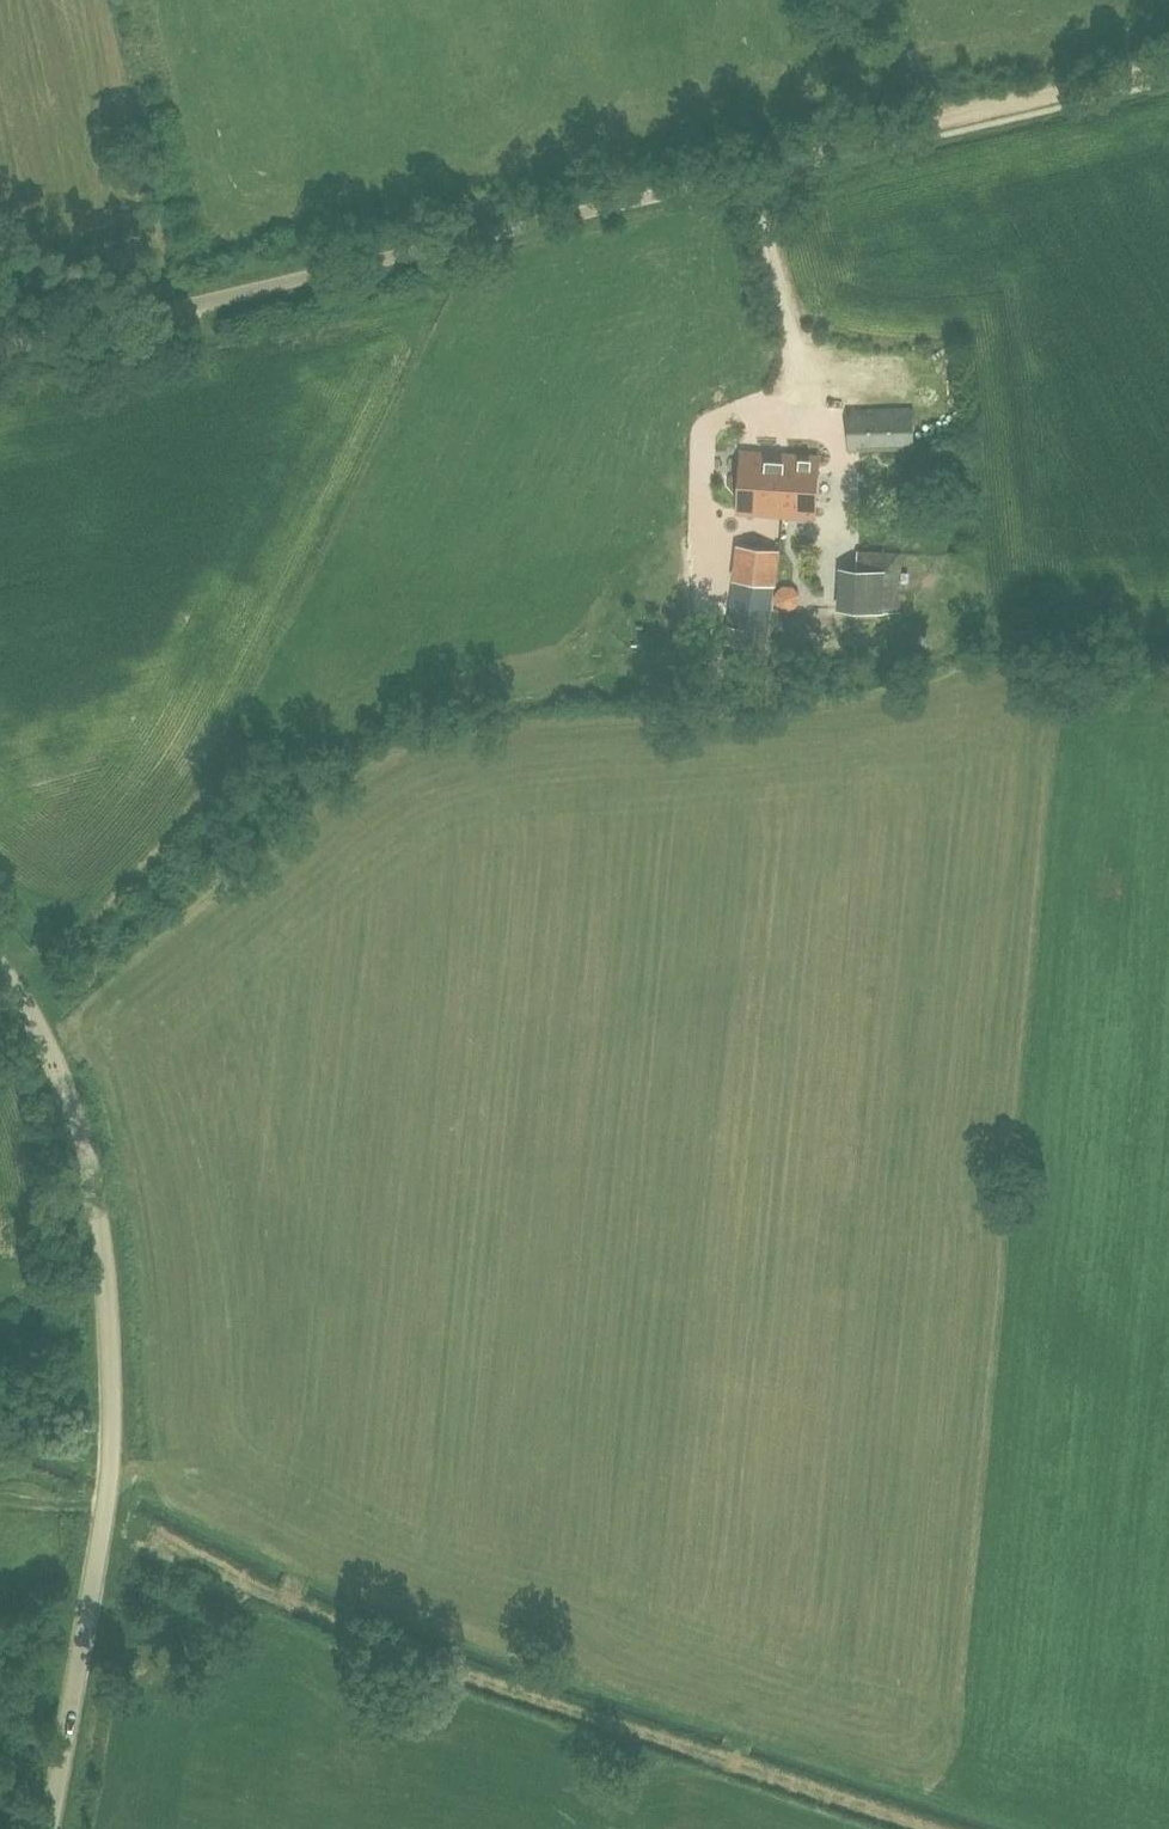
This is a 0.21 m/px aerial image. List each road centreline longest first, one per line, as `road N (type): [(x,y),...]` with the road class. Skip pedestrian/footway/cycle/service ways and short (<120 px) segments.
road 1 (unclassified): [(48,1828),(107,1480),(109,1360),(86,1155),(48,1046),(0,968)]
road 2 (unclassified): [(0,350),(751,166)]
road 3 (track): [(1168,68),(751,166)]

